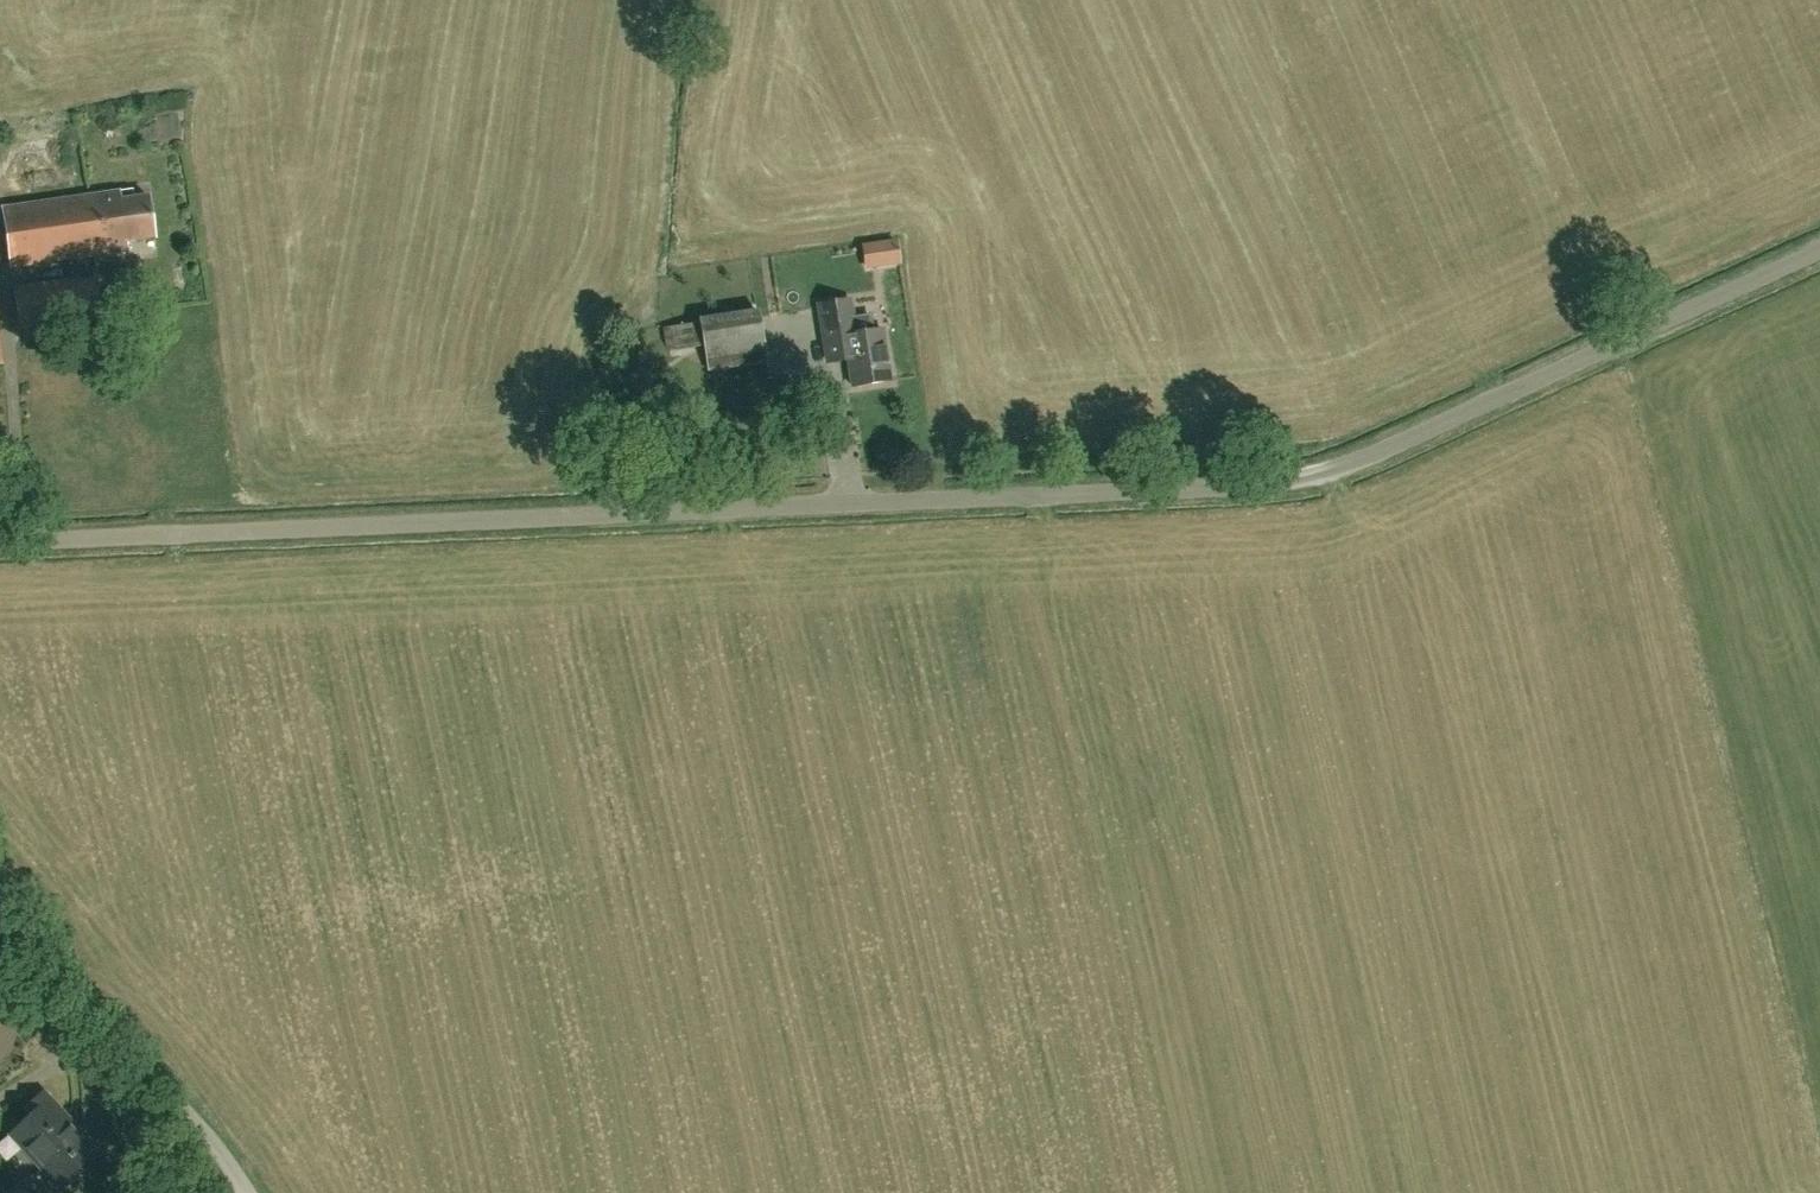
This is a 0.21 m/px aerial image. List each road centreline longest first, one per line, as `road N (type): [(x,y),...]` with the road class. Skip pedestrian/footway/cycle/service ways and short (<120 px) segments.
road 1 (unclassified): [(0,547),(1300,486),(1819,249)]
road 2 (track): [(245,1192),(0,918)]

